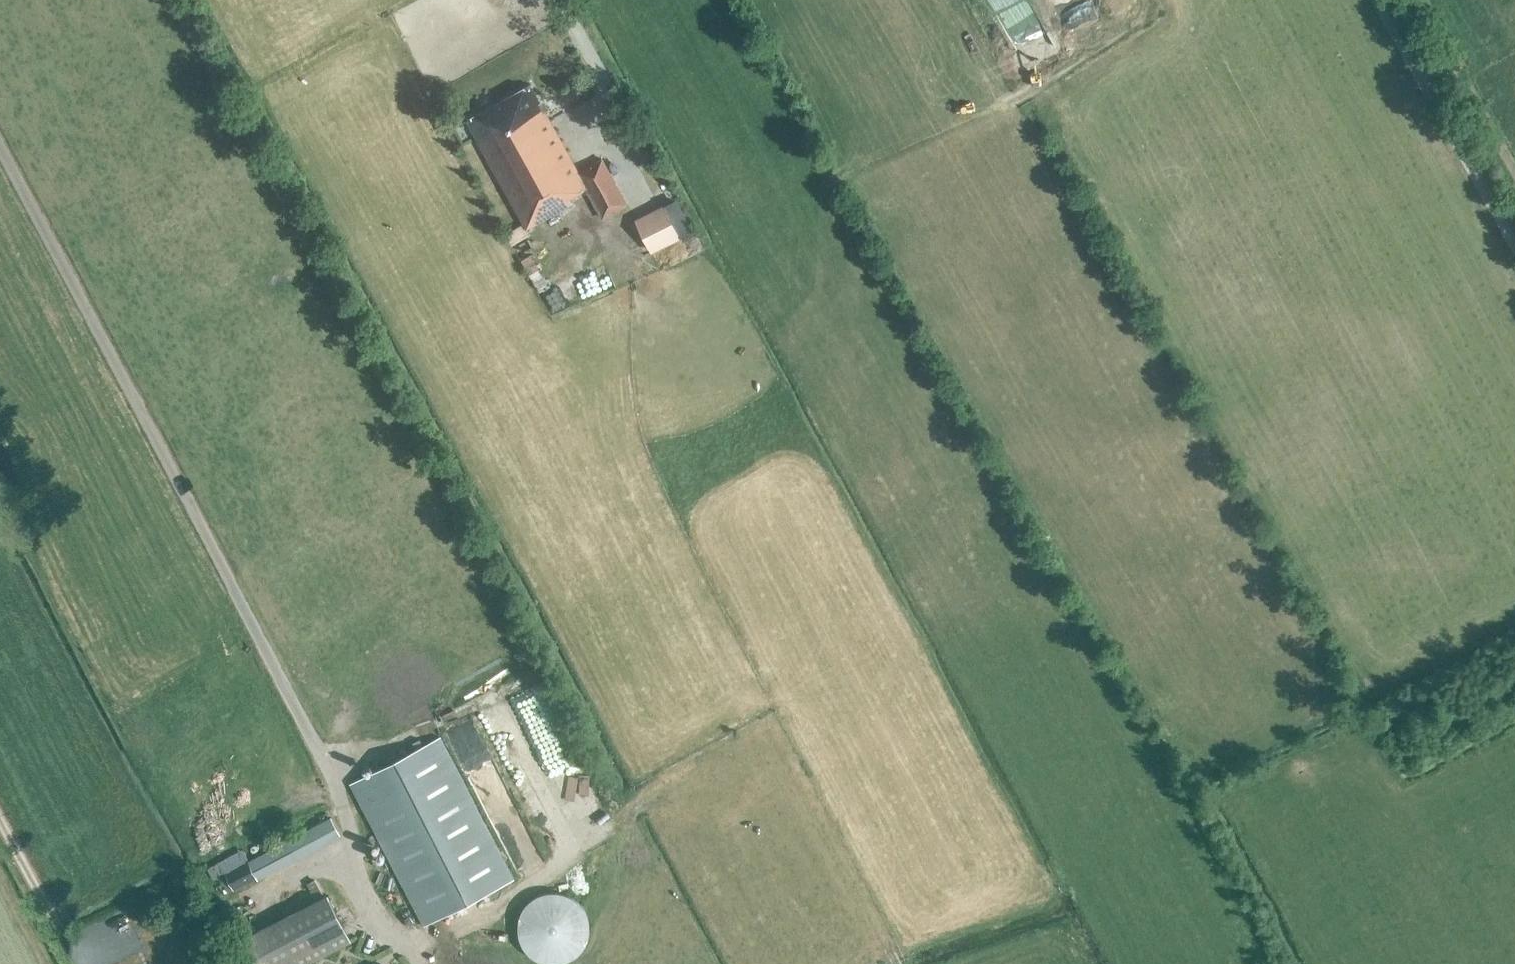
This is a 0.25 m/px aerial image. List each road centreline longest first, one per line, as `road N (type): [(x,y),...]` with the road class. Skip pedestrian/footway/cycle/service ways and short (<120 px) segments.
road 1 (track): [(1378,0),(1514,244)]

